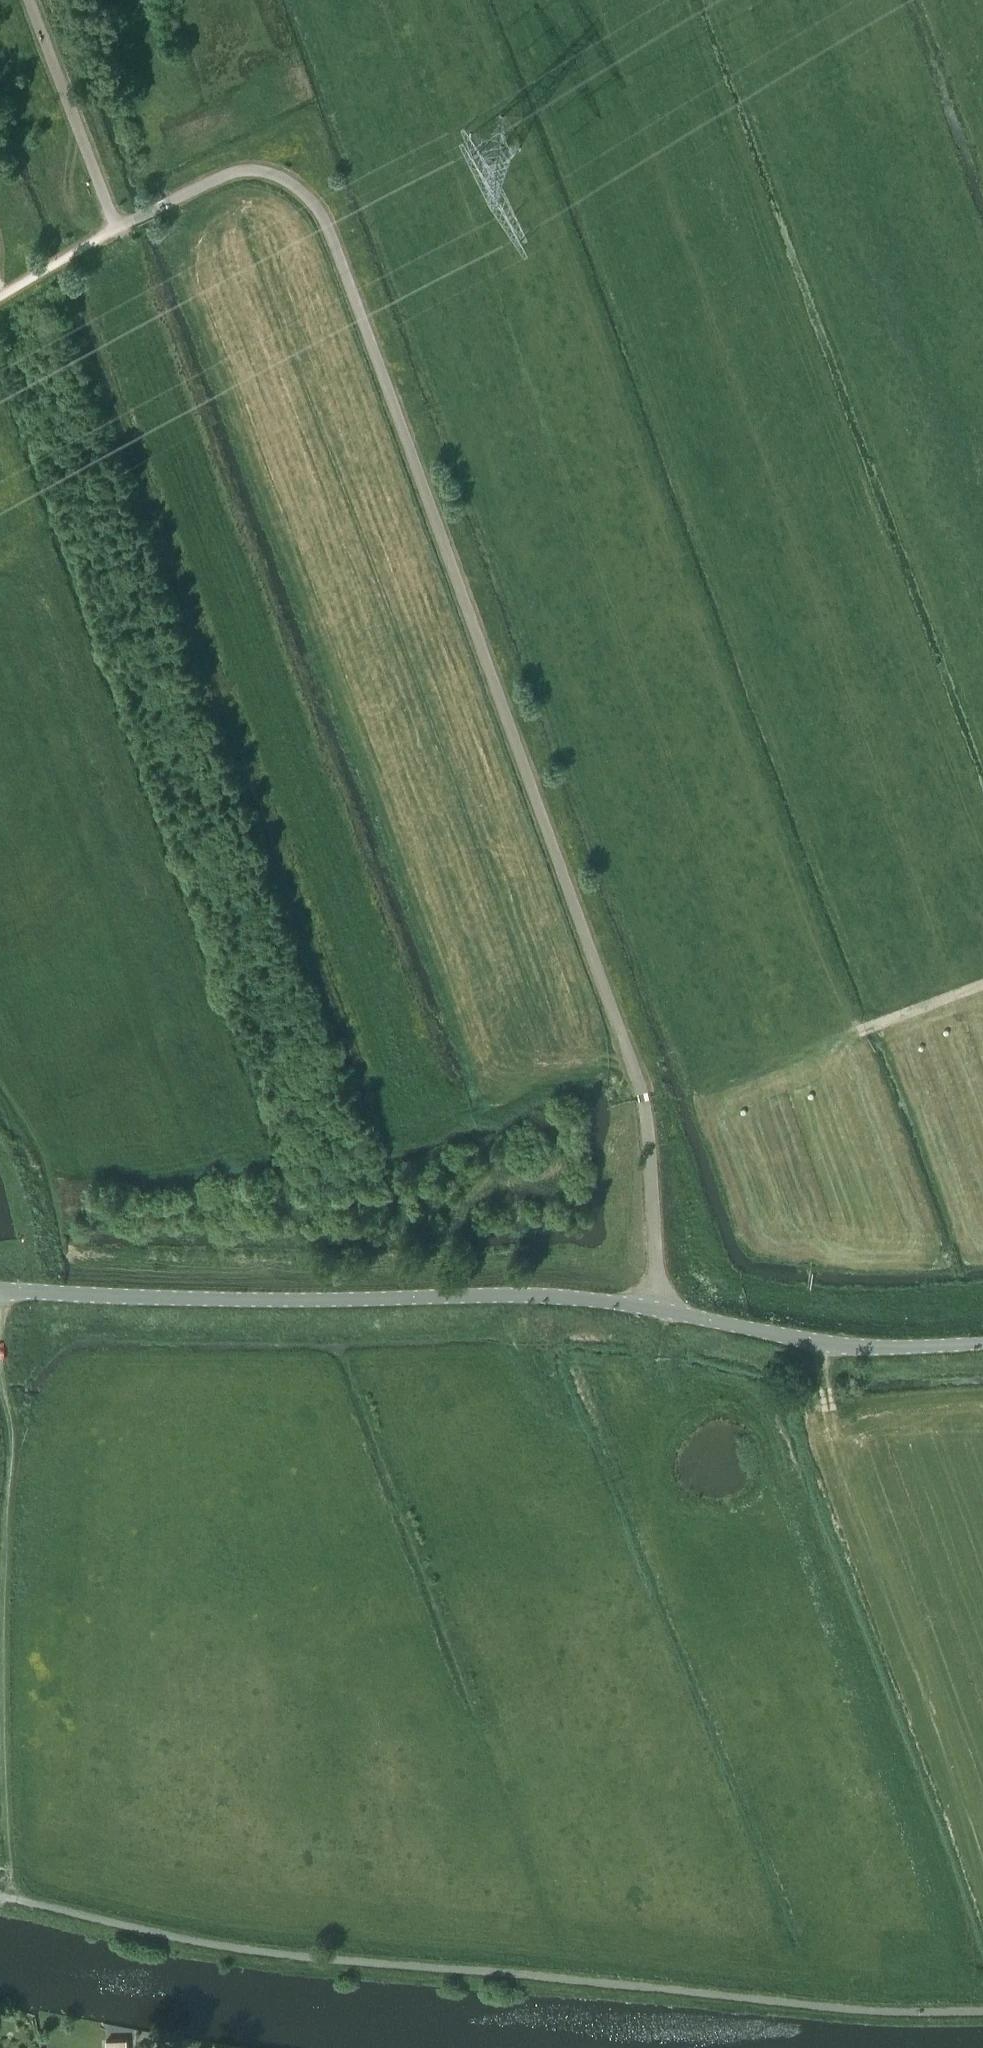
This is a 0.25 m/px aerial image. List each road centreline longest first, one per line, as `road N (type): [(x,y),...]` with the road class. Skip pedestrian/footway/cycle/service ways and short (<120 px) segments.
road 1 (tertiary): [(0,1291),(563,1295),(832,1343),(982,1342)]
road 2 (track): [(982,985),(852,1030)]

